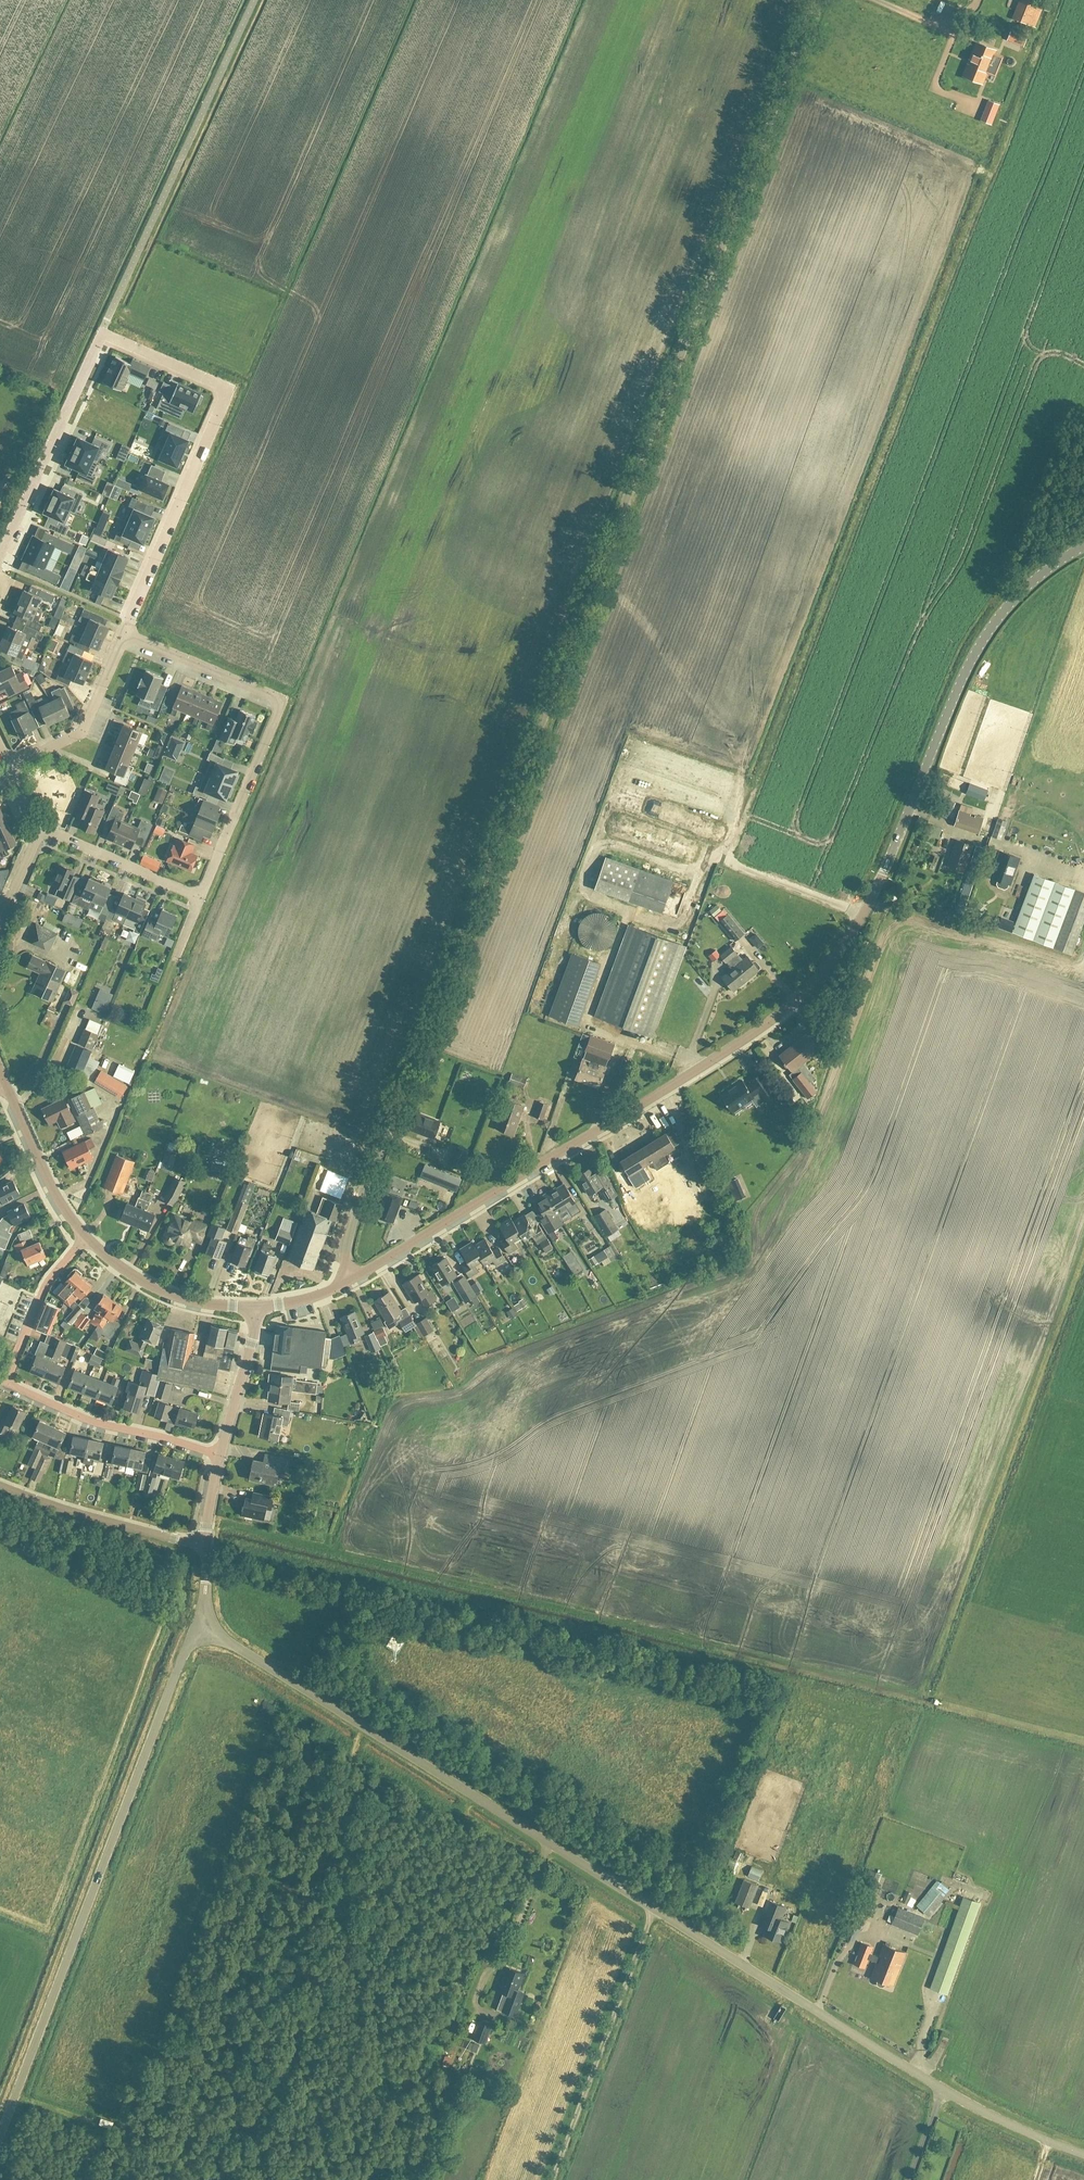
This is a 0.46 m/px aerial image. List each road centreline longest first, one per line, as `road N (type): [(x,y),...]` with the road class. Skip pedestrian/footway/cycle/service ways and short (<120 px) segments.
road 1 (tertiary): [(351,1279),(796,1001),(863,913),(983,636),(1020,592),(1083,546)]
road 2 (unclassified): [(1083,2156),(943,2090),(197,1620)]
road 3 (unclassified): [(508,799),(813,0)]
road 4 (unclassified): [(0,2136),(197,1620)]
road 5 (residential): [(351,1279),(345,1254),(351,1229),(508,799)]
road 6 (residential): [(126,635),(229,389),(101,333)]
road 7 (unclassified): [(86,1238),(44,1285),(13,1359),(15,1388),(97,1422),(220,1454)]
road 8 (unclassified): [(126,635),(283,700),(201,898)]
road 9 (unclassified): [(0,553),(101,333)]
road 10 (residential): [(205,1547),(0,1487)]
road 11 (tertiary): [(261,1307),(165,1293),(86,1238)]
road 12 (unclassified): [(13,765),(82,733),(126,635)]
road 13 (unclassified): [(201,898),(41,828)]
road 14 (tertiary): [(86,1238),(45,1173),(6,1086)]
road 15 (unclassified): [(220,1454),(261,1307)]

